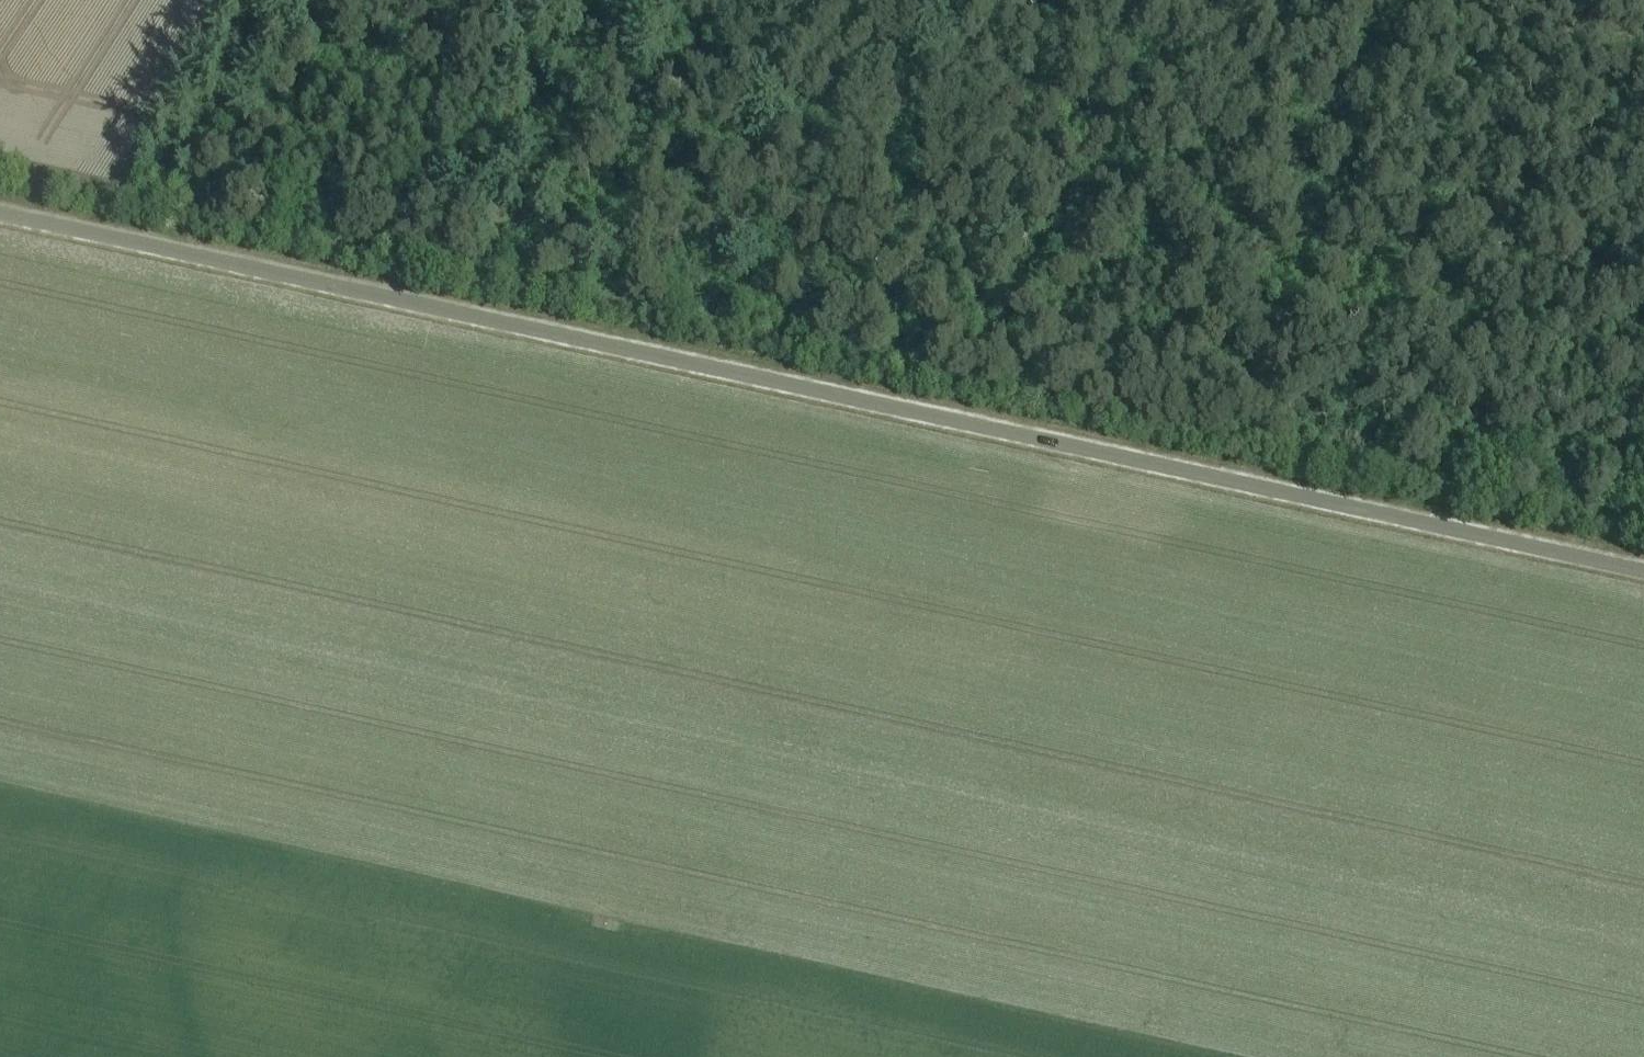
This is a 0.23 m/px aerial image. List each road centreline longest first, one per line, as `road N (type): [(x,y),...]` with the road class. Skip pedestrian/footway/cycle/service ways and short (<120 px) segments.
road 1 (unclassified): [(1643,572),(0,213)]

